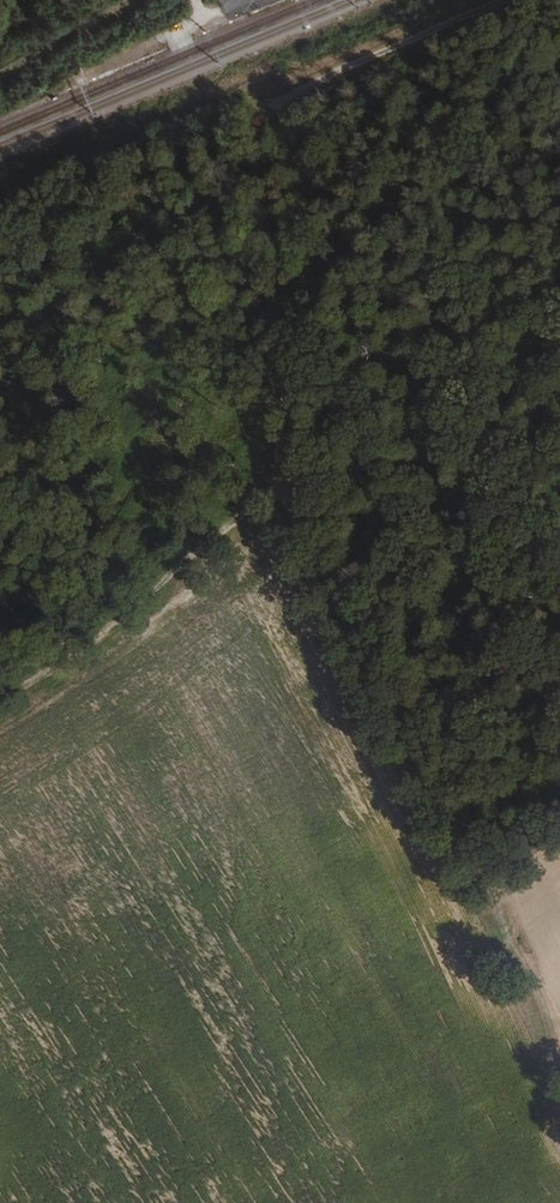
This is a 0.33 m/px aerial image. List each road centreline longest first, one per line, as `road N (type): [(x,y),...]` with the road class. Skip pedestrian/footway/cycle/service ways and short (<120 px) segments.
road 1 (track): [(281,99),(283,487),(190,562),(0,686)]
road 2 (track): [(559,1044),(513,927),(283,487)]
road 3 (track): [(281,99),(501,0)]

